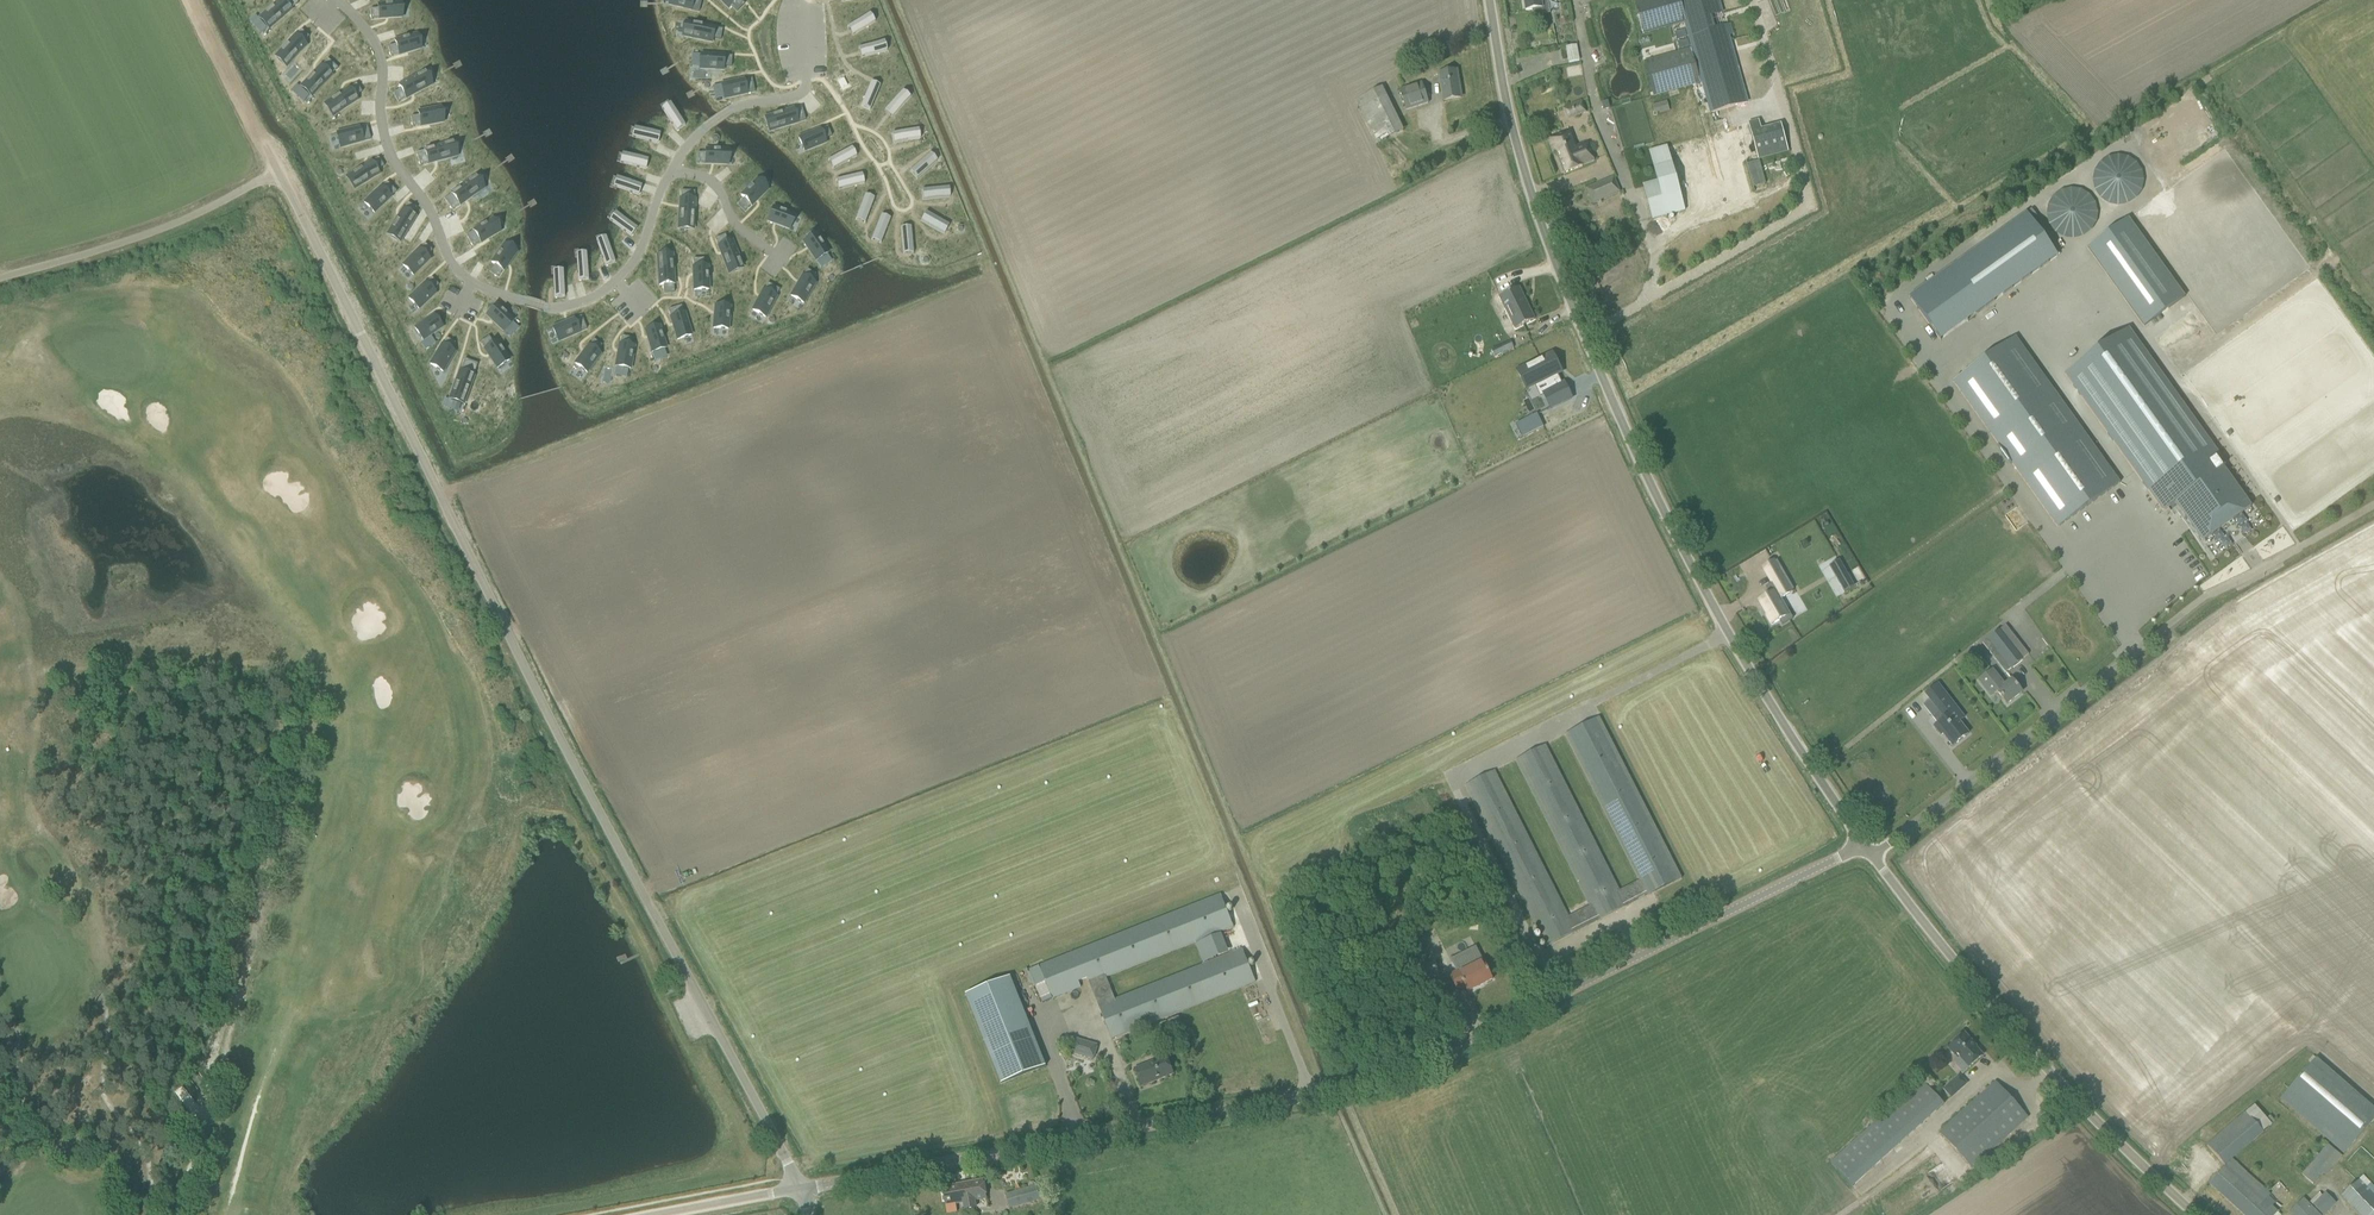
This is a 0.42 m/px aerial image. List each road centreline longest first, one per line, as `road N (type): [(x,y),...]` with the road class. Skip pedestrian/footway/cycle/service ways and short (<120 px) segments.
road 1 (unclassified): [(800,1188),(563,743),(280,171)]
road 2 (unclassified): [(800,1188),(1367,1083),(1862,843)]
road 3 (unclassified): [(1862,843),(1711,603),(1615,407),(1524,171),(1489,0)]
road 4 (track): [(438,492),(994,276)]
road 5 (track): [(307,700),(170,1214)]
road 6 (unclassified): [(2199,1214),(2111,1136),(1872,856)]
road 7 (unclassified): [(1872,856),(2173,621)]
road 8 (unclassified): [(0,278),(167,226),(280,171)]
road 9 (track): [(1643,467),(1621,477),(1672,588),(1692,605),(1710,643)]
road 10 (unclassified): [(280,171),(195,0)]
road 11 (unclassified): [(655,1214),(800,1188)]

